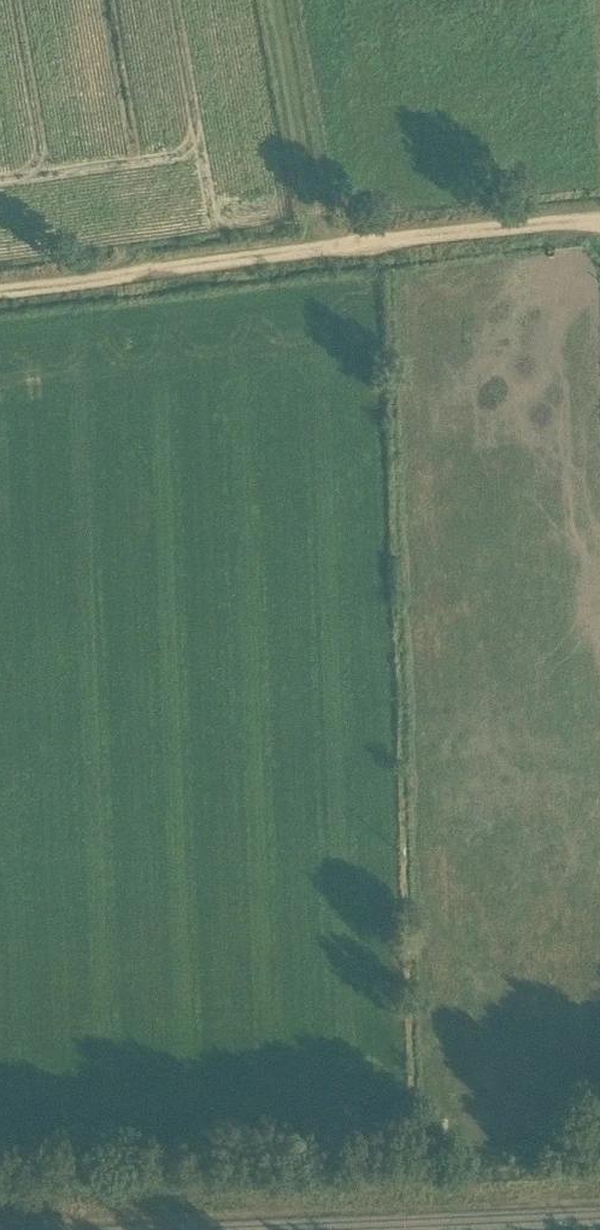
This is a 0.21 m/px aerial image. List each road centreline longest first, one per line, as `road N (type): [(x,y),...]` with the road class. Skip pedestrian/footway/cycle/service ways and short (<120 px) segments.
road 1 (track): [(0,288),(599,221)]

